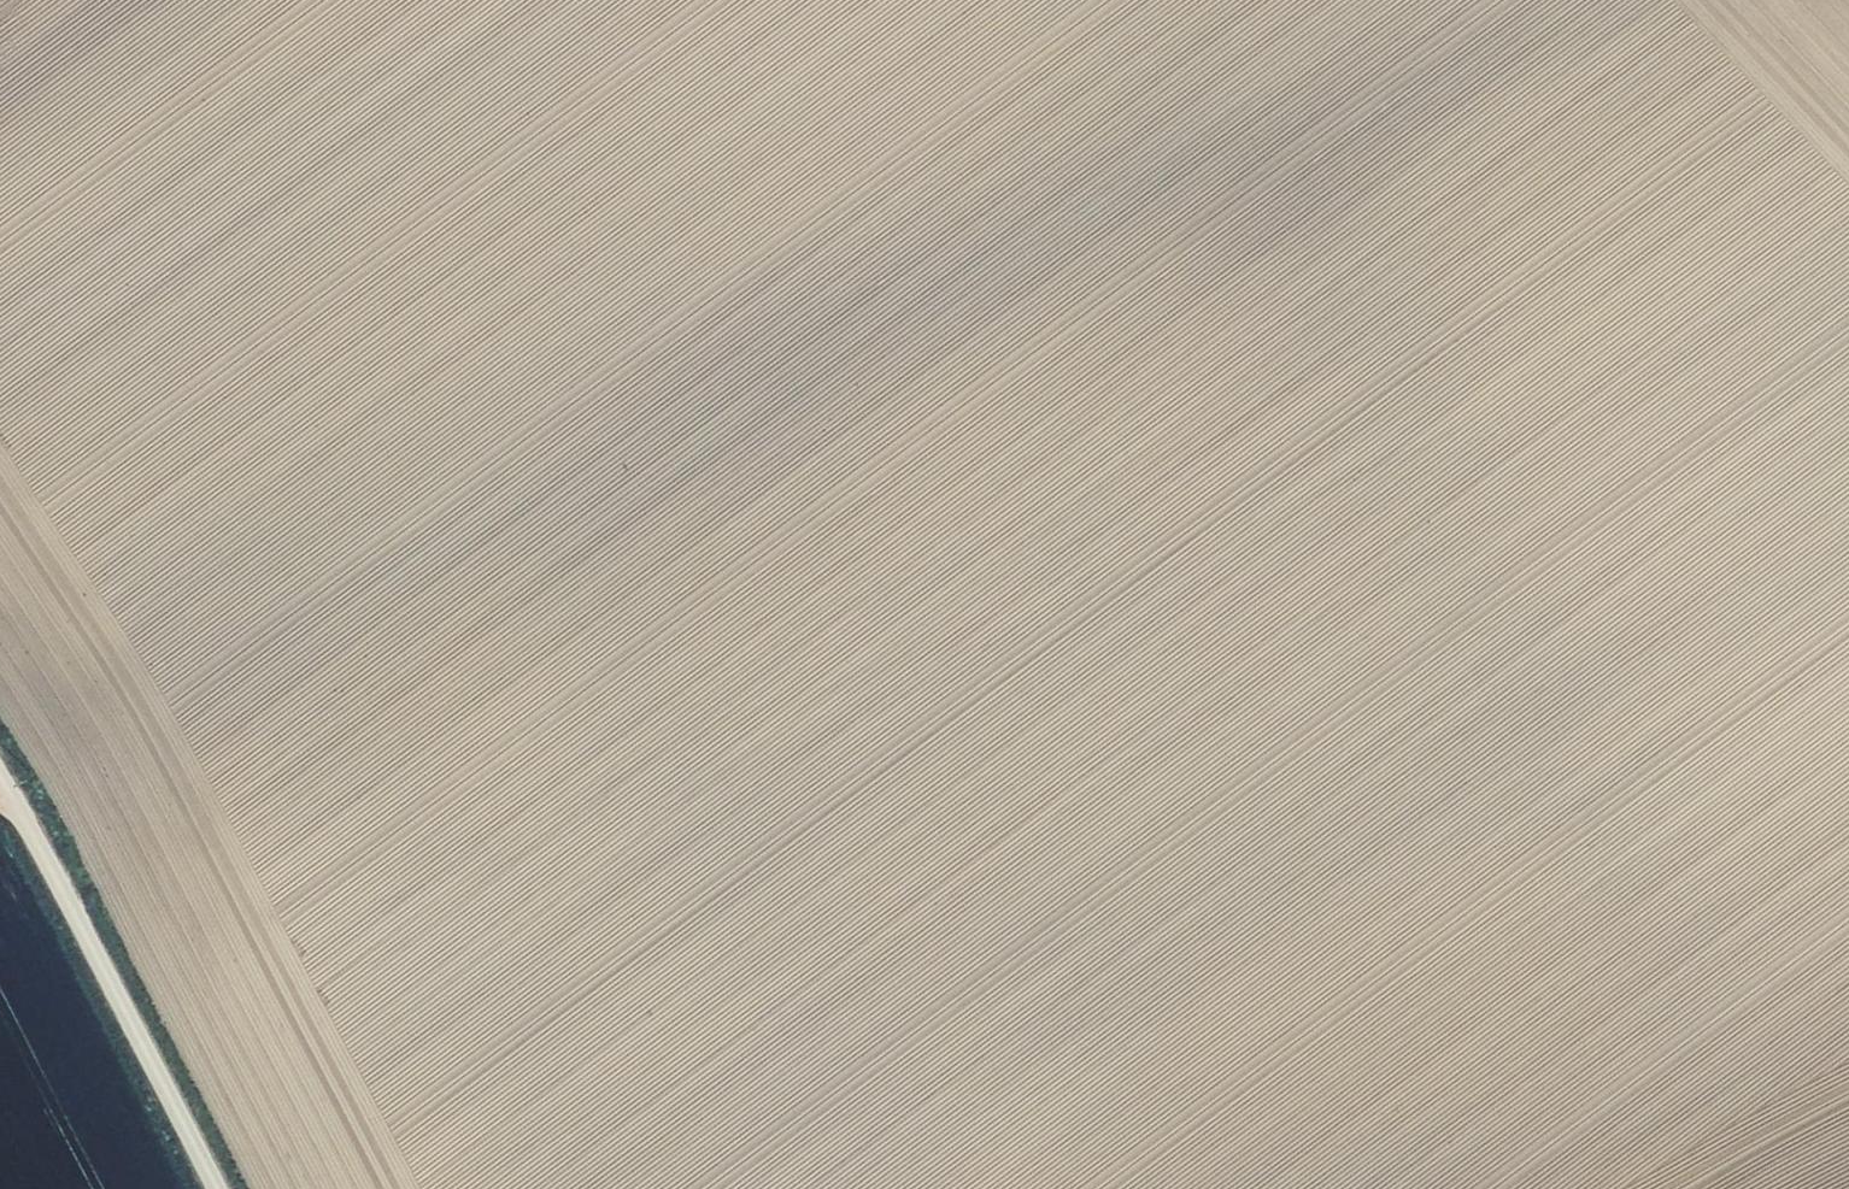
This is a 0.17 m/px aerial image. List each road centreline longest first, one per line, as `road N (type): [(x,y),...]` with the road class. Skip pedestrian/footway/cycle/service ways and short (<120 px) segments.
road 1 (unclassified): [(218,1188),(0,775)]

